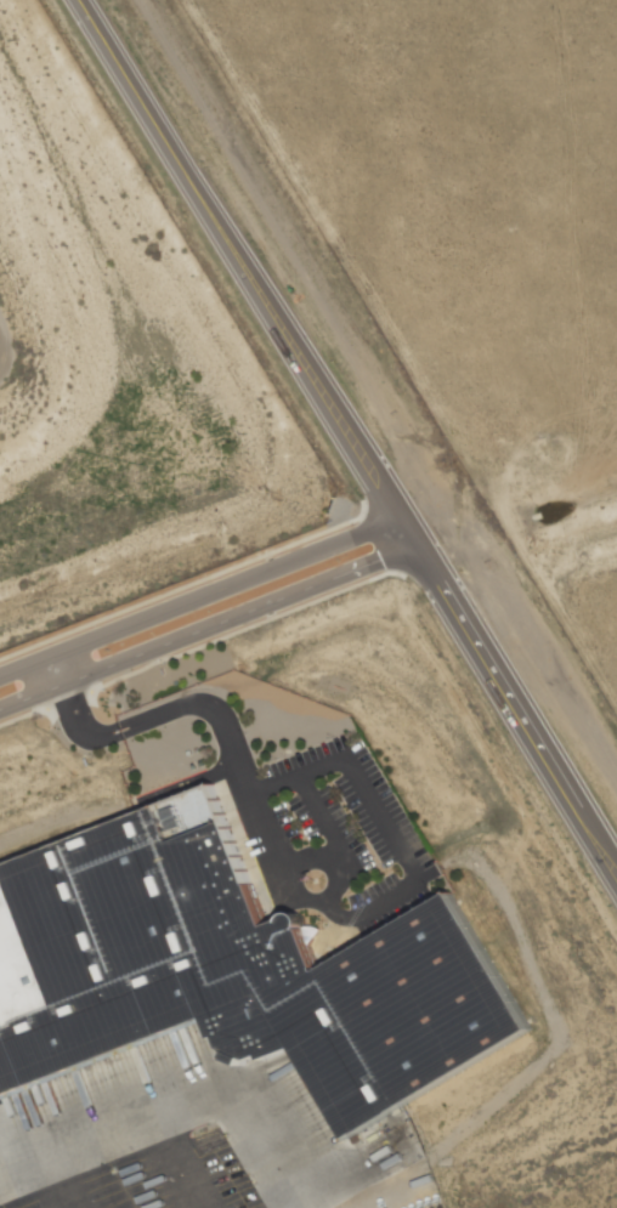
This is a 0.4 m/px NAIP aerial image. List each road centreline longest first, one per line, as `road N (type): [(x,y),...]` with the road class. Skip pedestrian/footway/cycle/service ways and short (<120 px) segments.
road 1 (secondary): [(88,0),(616,877)]
road 2 (residential): [(0,709),(409,540)]
road 3 (residential): [(394,512),(0,668)]

